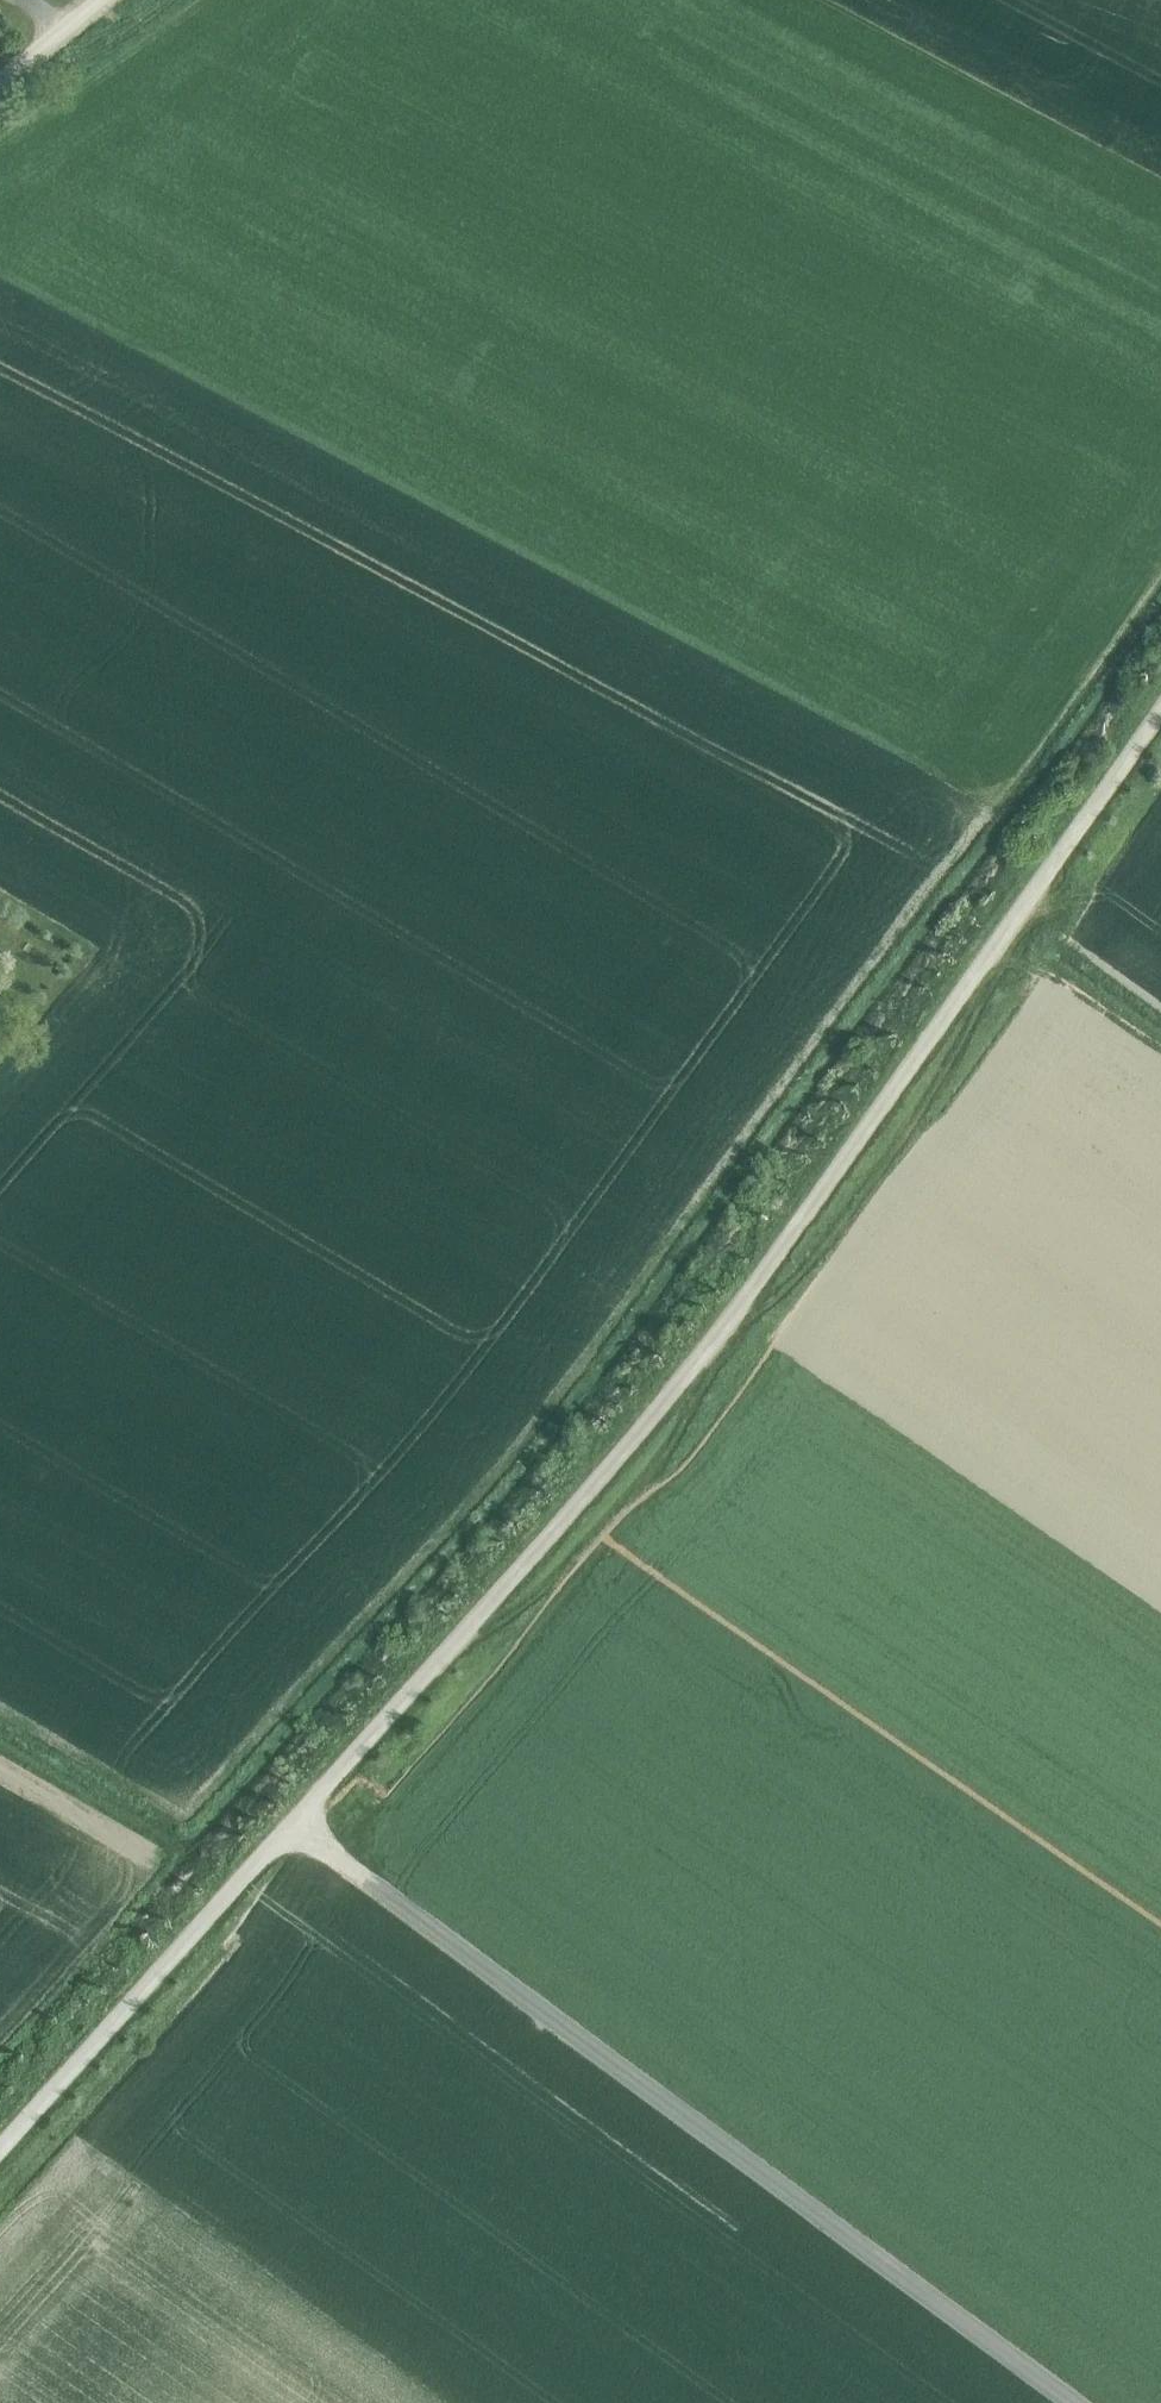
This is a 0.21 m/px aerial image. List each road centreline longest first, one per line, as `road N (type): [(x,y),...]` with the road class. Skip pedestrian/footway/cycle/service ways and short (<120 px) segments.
road 1 (unclassified): [(0,2147),(673,1387),(1160,704)]
road 2 (unclassified): [(0,80),(98,0)]

